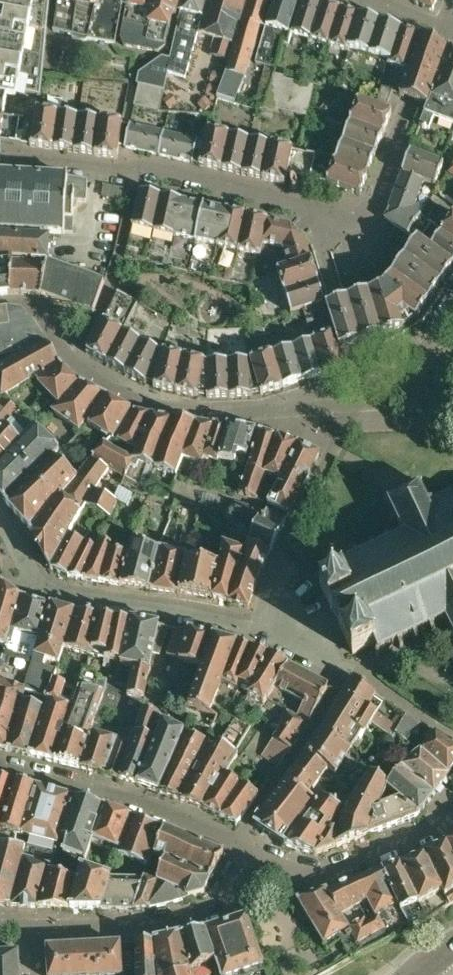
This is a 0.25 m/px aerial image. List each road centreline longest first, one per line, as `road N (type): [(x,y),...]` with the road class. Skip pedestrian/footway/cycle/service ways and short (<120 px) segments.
road 1 (residential): [(452,9),(379,203),(363,217),(139,167),(113,171),(0,158)]
road 2 (residential): [(0,301),(27,302),(73,362),(135,396),(228,413),(346,405)]
road 3 (residential): [(281,883),(151,924),(34,926)]
road 4 (residential): [(0,770),(107,797),(236,845)]
road 5 (residential): [(257,628),(266,589),(346,405)]
road 6 (residential): [(257,628),(37,584)]
road 7 (residential): [(236,845),(349,670)]
road 8 (residential): [(281,883),(434,826)]
road 9 (residential): [(452,732),(349,670)]

